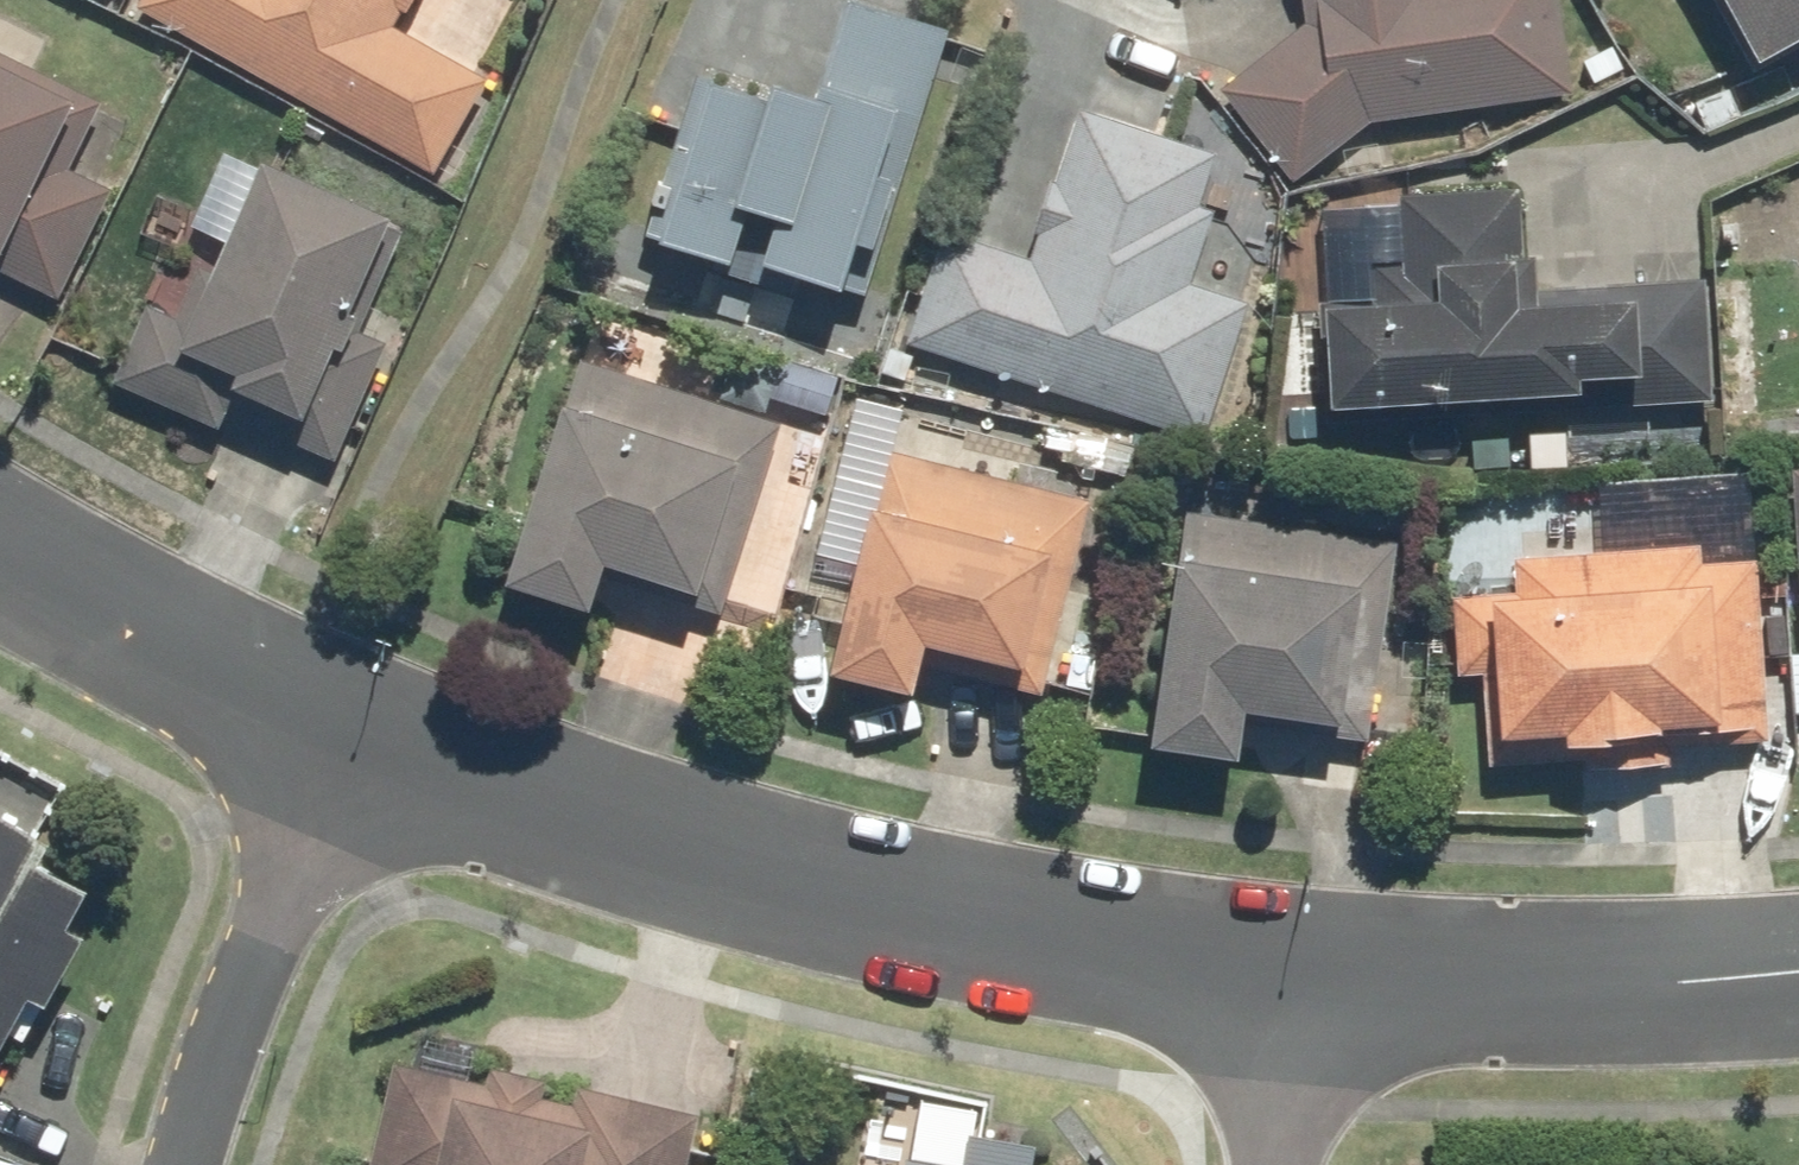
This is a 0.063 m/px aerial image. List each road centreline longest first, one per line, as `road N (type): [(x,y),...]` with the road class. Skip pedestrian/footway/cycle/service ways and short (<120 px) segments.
road 1 (residential): [(359,732),(736,864),(1290,971)]
road 2 (residential): [(1290,971),(1704,985),(1798,973)]
road 3 (residential): [(191,1164),(359,732)]
road 4 (residential): [(0,537),(359,732)]
road 5 (residential): [(1274,1164),(1290,971)]

